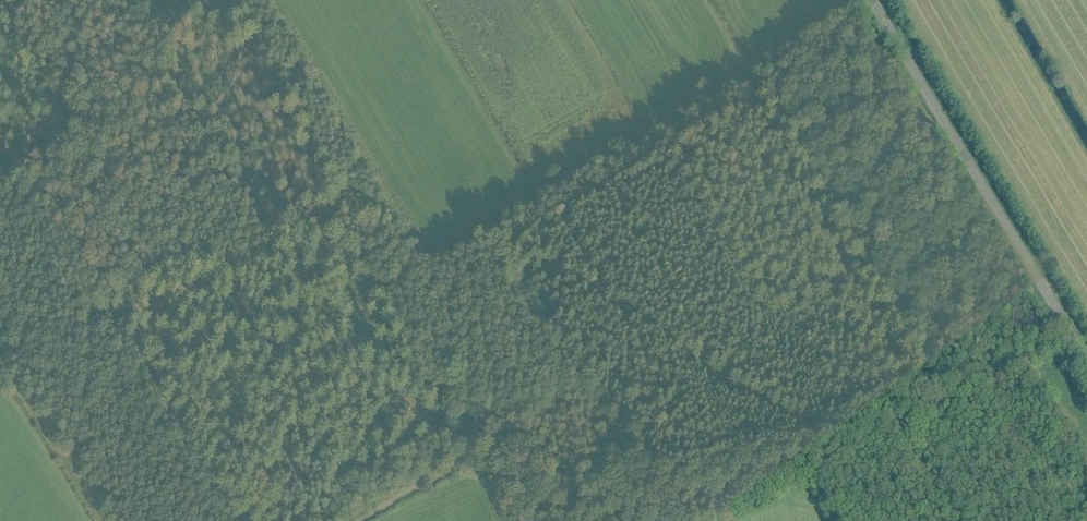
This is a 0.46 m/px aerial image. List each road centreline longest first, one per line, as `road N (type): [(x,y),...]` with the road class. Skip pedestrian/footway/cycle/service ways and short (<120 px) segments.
road 1 (track): [(869,0),(435,254),(156,272)]
road 2 (tertiary): [(1086,360),(872,0)]
road 3 (track): [(421,256),(267,0)]

